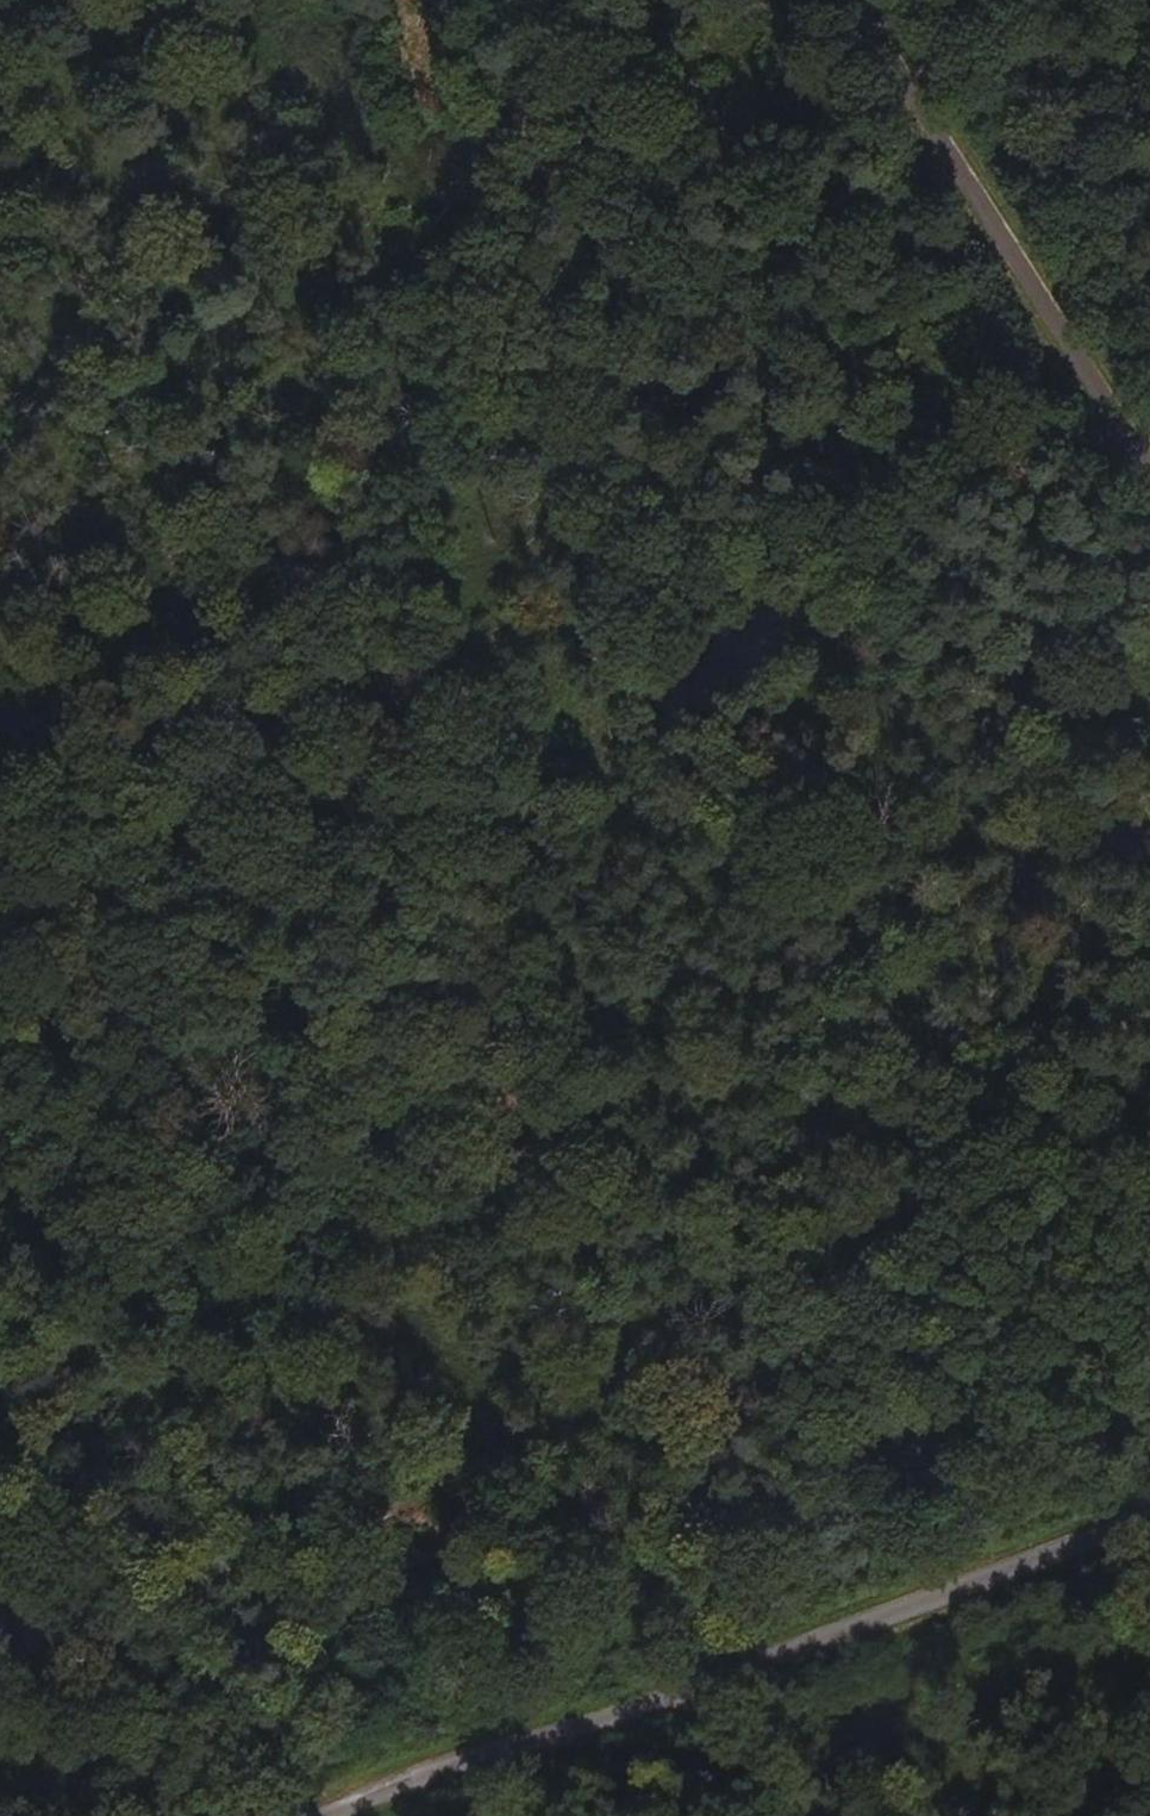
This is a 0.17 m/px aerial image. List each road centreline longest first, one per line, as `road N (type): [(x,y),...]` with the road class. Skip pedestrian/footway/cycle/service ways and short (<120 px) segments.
road 1 (unclassified): [(343,1815),(1149,1513)]
road 2 (unclassified): [(1149,479),(846,0)]

